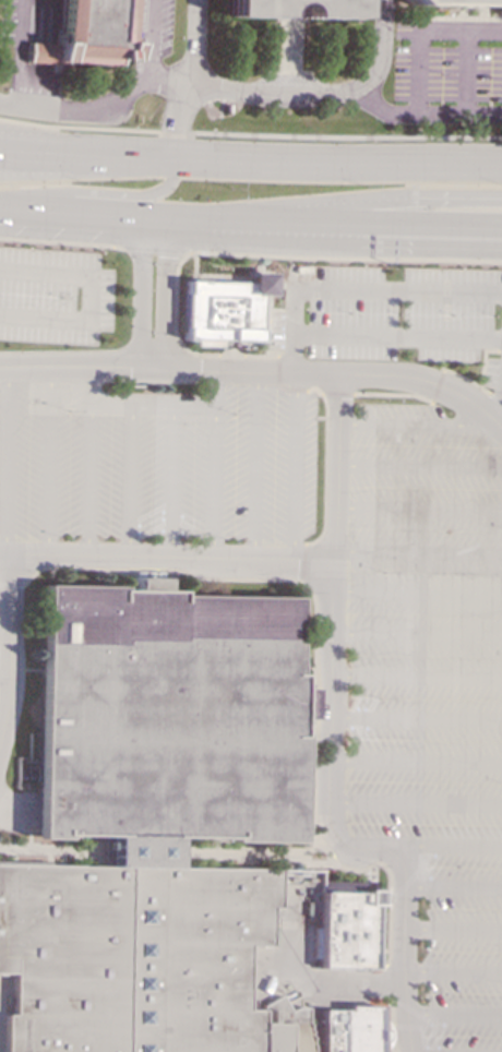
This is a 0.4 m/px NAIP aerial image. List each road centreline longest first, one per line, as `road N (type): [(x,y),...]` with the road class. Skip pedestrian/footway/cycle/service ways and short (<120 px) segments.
road 1 (primary): [(501,165),(59,155)]
road 2 (primary): [(141,217),(501,224)]
road 3 (primary): [(202,220),(413,198),(501,199)]
road 4 (primary): [(219,220),(359,248),(501,251)]
road 5 (primary): [(0,205),(70,191),(144,195),(167,182),(172,160)]
road 6 (primary): [(0,208),(141,217)]

